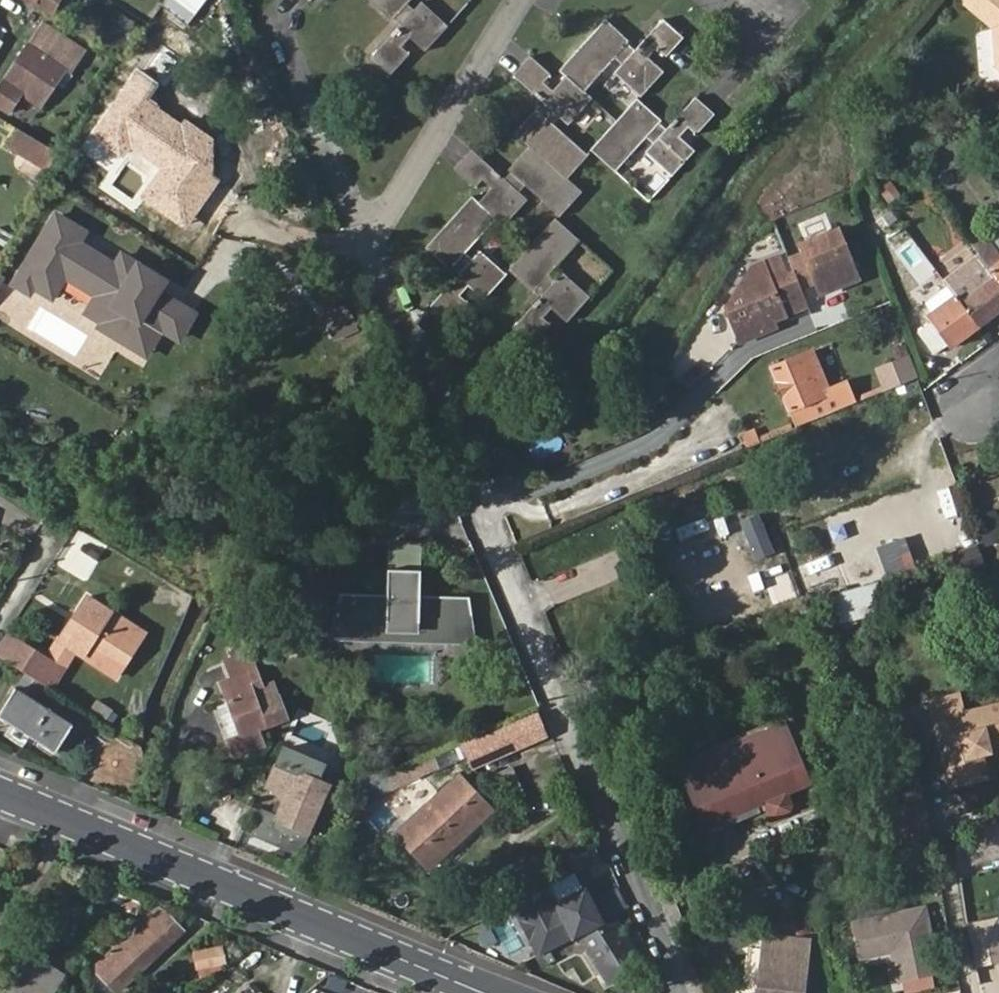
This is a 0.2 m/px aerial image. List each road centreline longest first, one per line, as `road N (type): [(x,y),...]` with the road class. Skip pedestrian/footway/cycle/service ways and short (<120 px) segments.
road 1 (residential): [(685,992),(469,476)]
road 2 (tertiary): [(487,992),(0,789)]
road 3 (residential): [(518,0),(370,230)]
road 4 (residential): [(279,20),(370,230)]
road 5 (residential): [(370,230),(434,379)]

